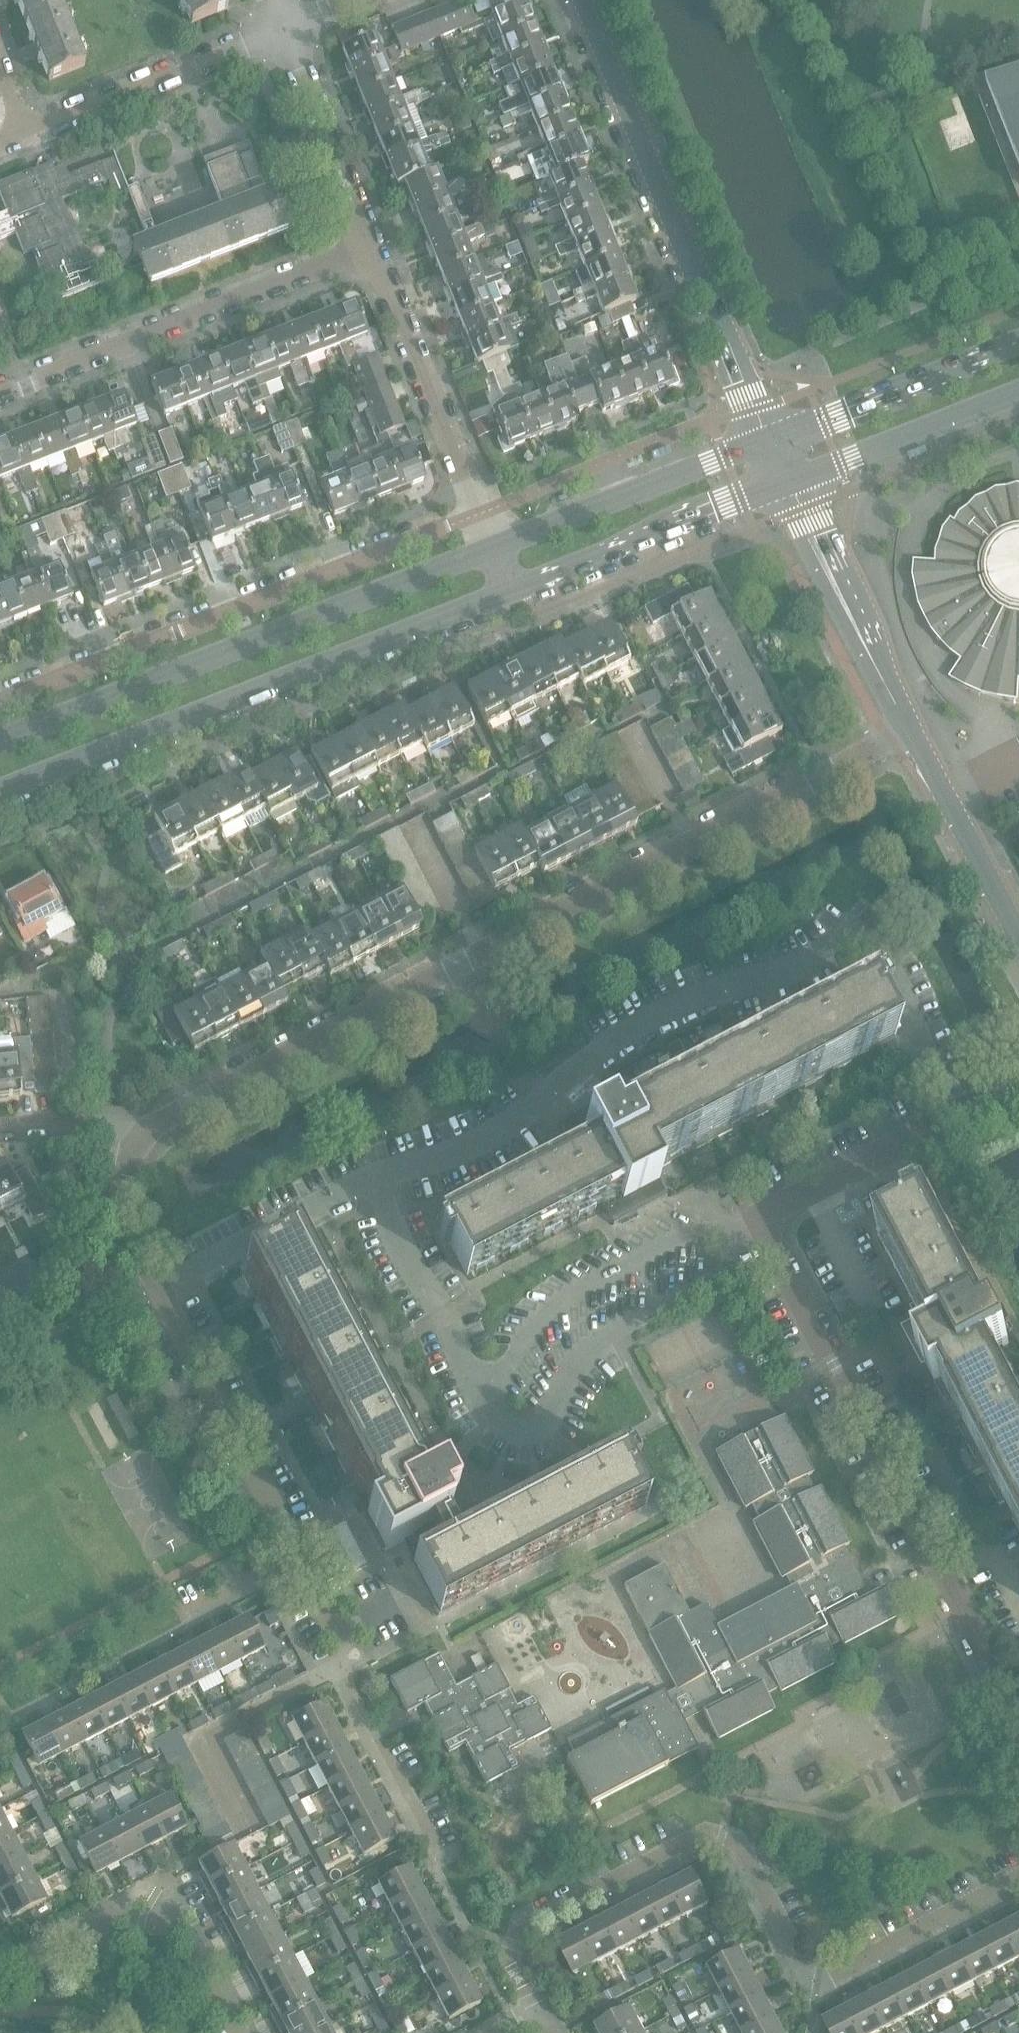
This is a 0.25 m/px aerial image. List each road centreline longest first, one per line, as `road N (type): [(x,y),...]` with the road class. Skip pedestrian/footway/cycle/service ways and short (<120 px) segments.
road 1 (residential): [(140,1130),(827,778),(906,722)]
road 2 (residential): [(1018,1719),(758,1213),(1018,1078)]
road 3 (residential): [(534,2010),(512,1964),(523,1922),(725,1823),(810,1984),(1018,1878)]
road 4 (tertiary): [(0,791),(512,593)]
road 5 (tertiary): [(495,549),(0,743)]
road 6 (residential): [(0,692),(480,516)]
road 7 (tertiary): [(771,442),(585,0)]
road 8 (residential): [(303,1559),(128,1216),(124,1174),(140,1130)]
road 9 (residential): [(0,392),(370,242)]
road 10 (residential): [(245,2032),(191,1931),(149,1903),(74,1921),(17,1962),(0,1958)]
road 11 (tertiary): [(512,593),(789,481)]
road 12 (tertiary): [(771,442),(495,549)]
road 13 (residential): [(480,516),(370,242)]
road 14 (residential): [(22,128),(283,25)]
road 15 (tertiary): [(906,722),(789,481)]
road 16 (tertiary): [(1018,345),(771,442)]
road 17 (tertiary): [(789,481),(1018,393)]
road 18 (tertiary): [(1018,932),(906,722)]
road 19 (residential): [(370,242),(283,25)]
road 20 (residential): [(421,1812),(353,1673)]
road 21 (residential): [(0,1126),(111,1122),(140,1130)]
road 22 (residential): [(353,1673),(303,1559)]

